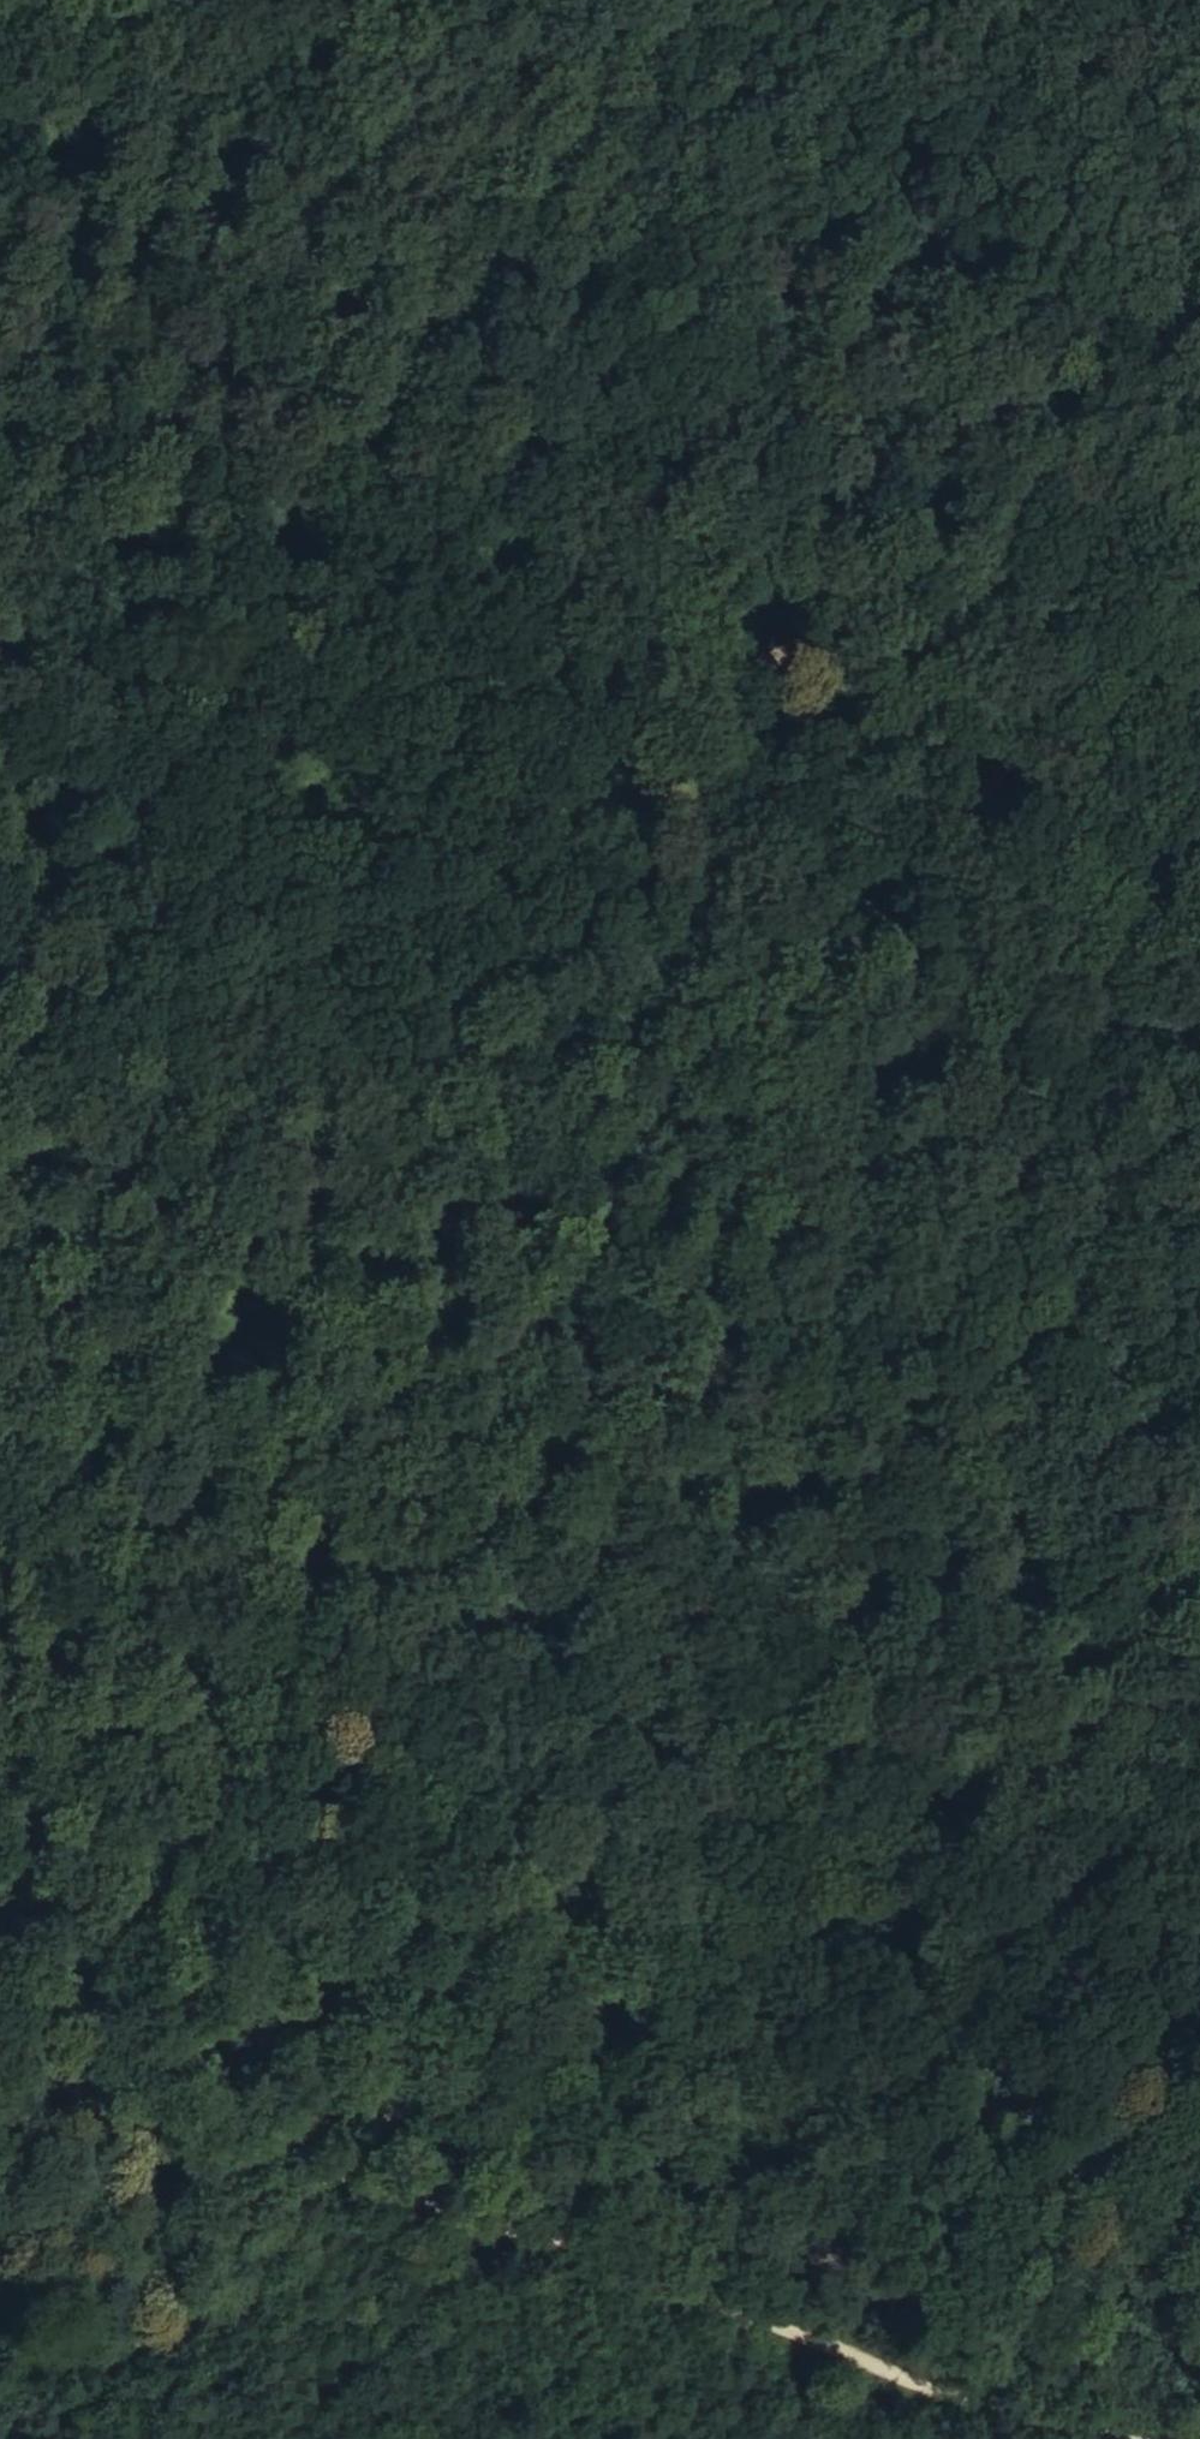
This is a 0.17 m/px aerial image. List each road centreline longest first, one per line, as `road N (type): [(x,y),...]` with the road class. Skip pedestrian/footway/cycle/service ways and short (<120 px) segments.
road 1 (track): [(1199,314),(0,111)]

